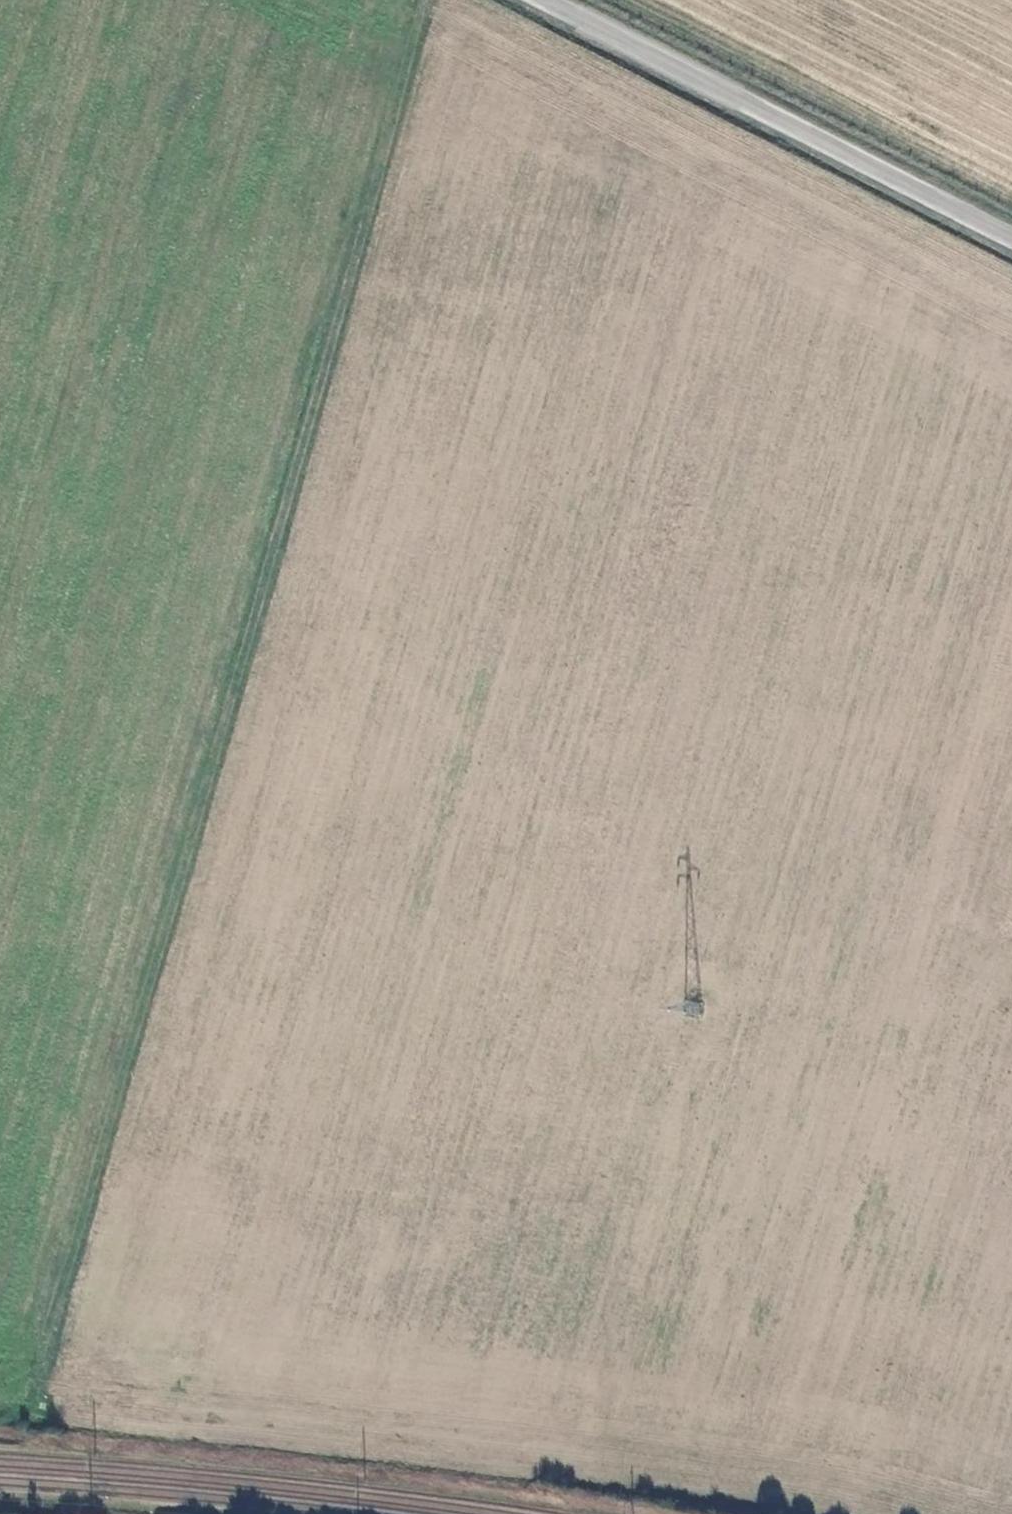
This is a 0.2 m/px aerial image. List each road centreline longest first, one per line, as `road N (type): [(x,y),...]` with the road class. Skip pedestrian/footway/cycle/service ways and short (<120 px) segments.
road 1 (tertiary): [(1011,231),(558,0)]

